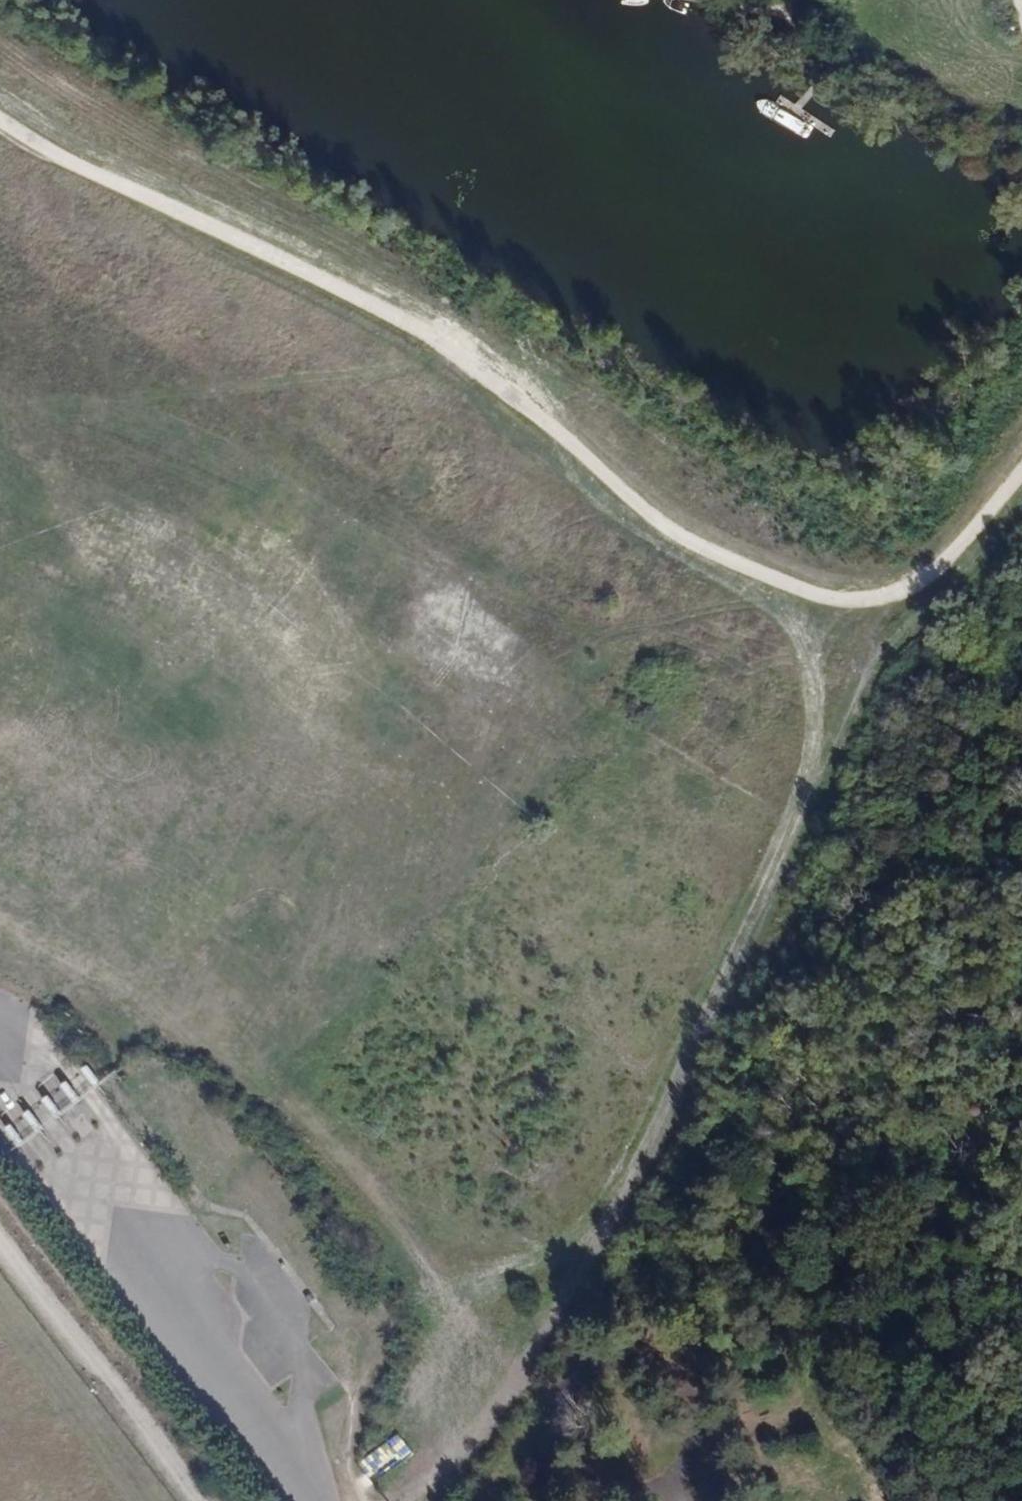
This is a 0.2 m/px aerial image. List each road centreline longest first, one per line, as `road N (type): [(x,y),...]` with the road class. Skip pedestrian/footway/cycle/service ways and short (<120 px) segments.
road 1 (track): [(0,120),(71,164),(421,333),(502,389),(664,525),(828,601),(897,595),(942,577),(1021,479)]
road 2 (track): [(897,595),(605,1238),(442,1500)]
road 3 (unclassified): [(304,1500),(34,1122)]

